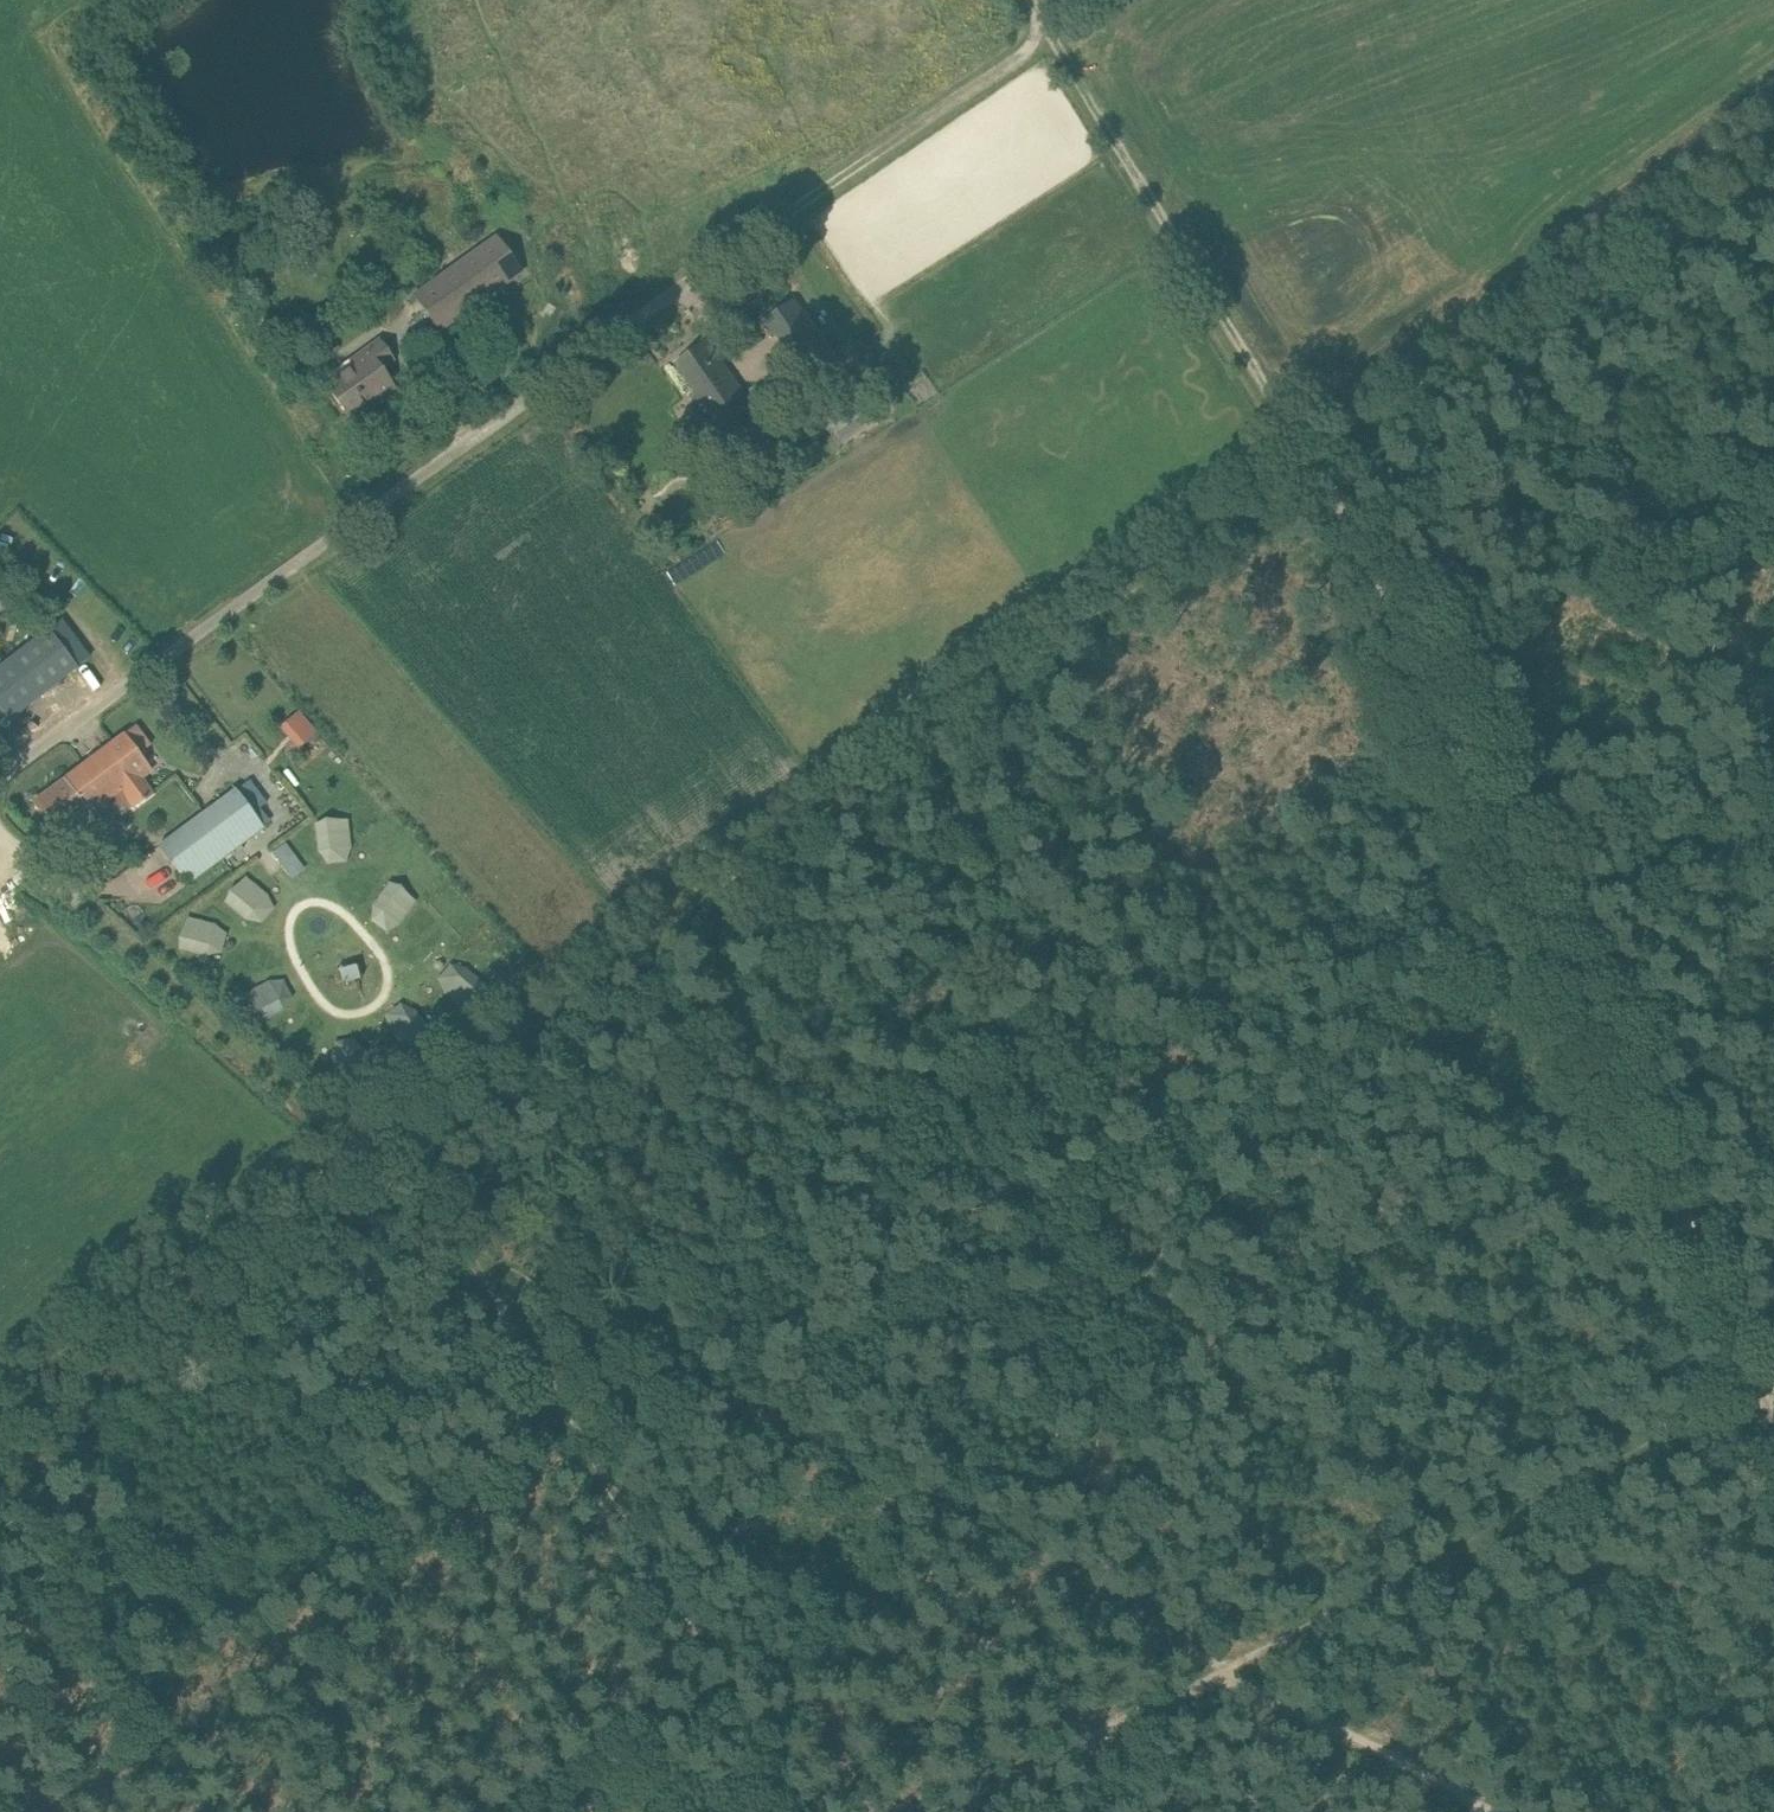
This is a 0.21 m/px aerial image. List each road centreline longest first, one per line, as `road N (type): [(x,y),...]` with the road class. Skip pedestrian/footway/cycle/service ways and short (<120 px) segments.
road 1 (track): [(1773,1413),(1407,636),(1303,456)]
road 2 (unclassified): [(540,382),(0,779)]
road 3 (track): [(1303,456),(1028,0)]
road 4 (track): [(733,1689),(614,1760),(600,1777),(595,1811)]

